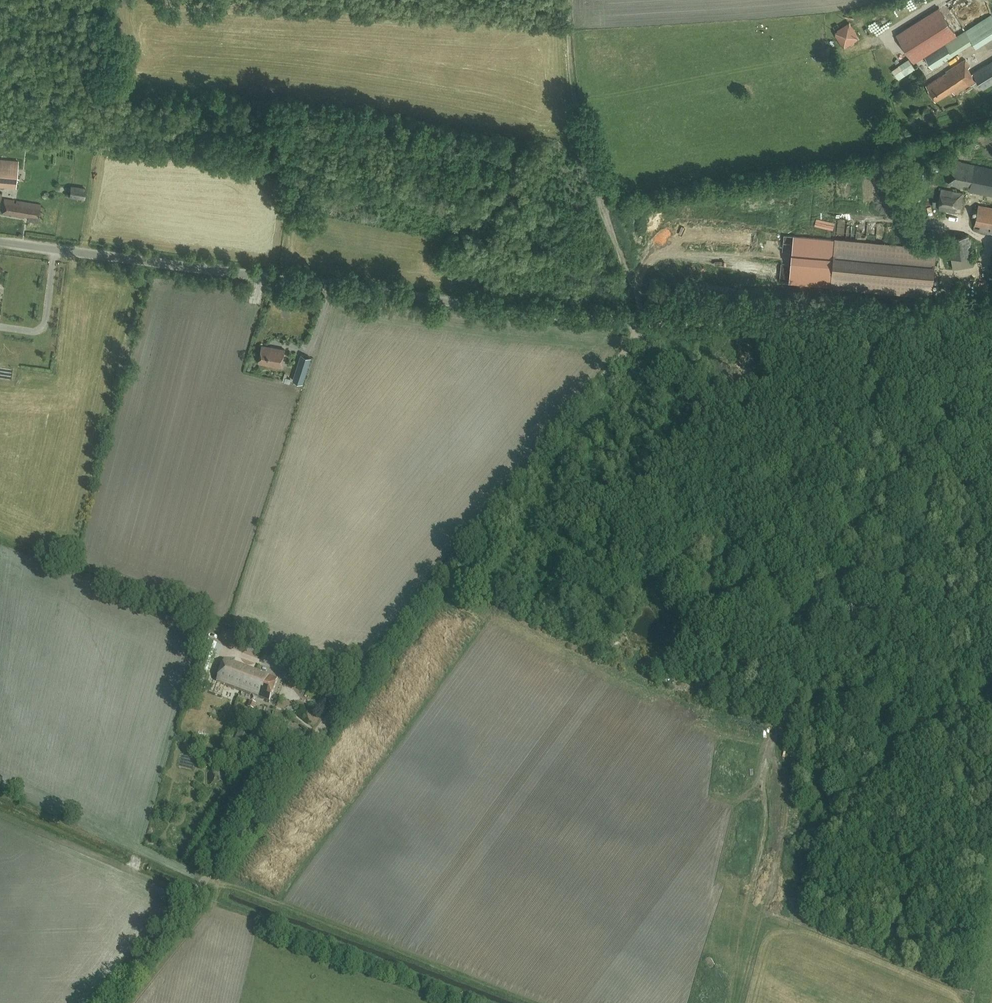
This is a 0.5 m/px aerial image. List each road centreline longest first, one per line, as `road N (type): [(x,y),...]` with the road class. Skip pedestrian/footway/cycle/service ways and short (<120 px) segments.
road 1 (unclassified): [(991,321),(645,323),(0,242)]
road 2 (track): [(109,1002),(430,585),(602,381)]
road 3 (track): [(886,321),(878,406),(847,500),(837,588),(800,646),(770,766)]
road 4 (track): [(570,0),(574,112),(645,323)]
road 5 (track): [(791,683),(866,682),(931,710),(955,820)]

